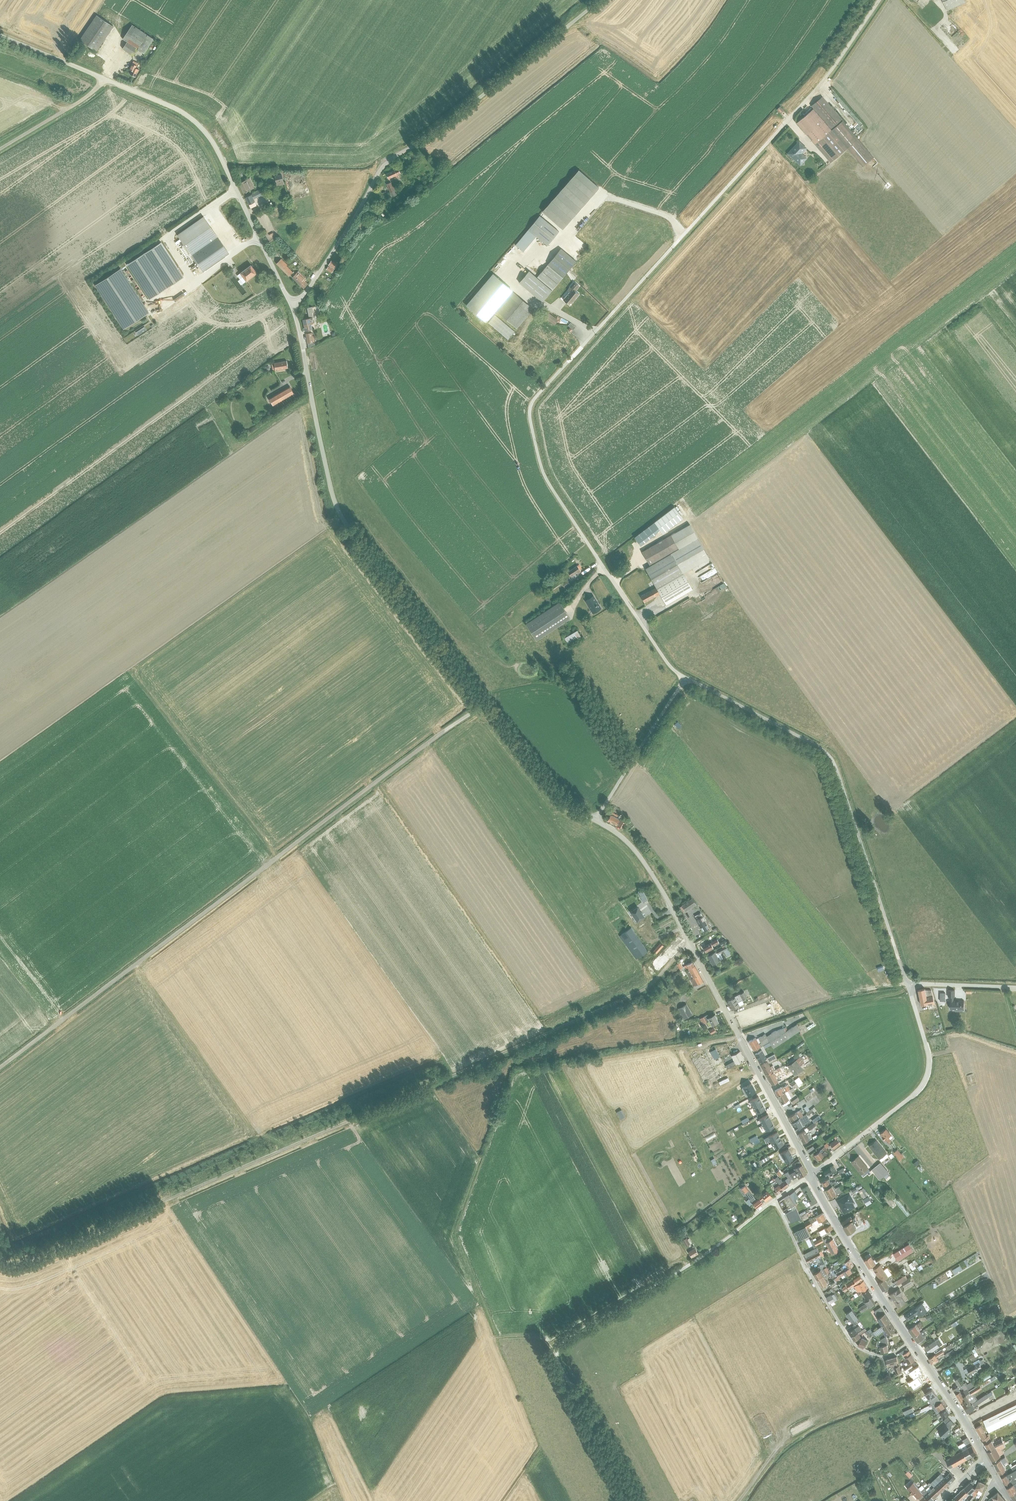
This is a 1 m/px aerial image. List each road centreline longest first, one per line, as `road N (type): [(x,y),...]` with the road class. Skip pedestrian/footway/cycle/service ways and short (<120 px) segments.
road 1 (unclassified): [(686,678),(664,657),(551,485),(530,406),(824,82),(880,0)]
road 2 (track): [(0,1261),(42,1256),(649,988),(691,944)]
road 3 (unclassified): [(0,1067),(485,703)]
road 4 (tertiary): [(485,703),(339,512),(291,304)]
road 5 (unclassified): [(291,304),(384,166),(600,0)]
road 6 (residential): [(775,1200),(558,1349),(634,1500)]
road 7 (tertiary): [(291,304),(202,126),(0,35)]
road 8 (tertiary): [(813,1174),(650,871),(625,840),(595,820)]
road 9 (unclassified): [(908,986),(833,759),(686,678)]
road 10 (unclassified): [(813,1174),(924,1086),(929,1054),(908,986)]
road 11 (residential): [(775,1200),(854,1345),(887,1357),(912,1343)]
road 12 (tertiary): [(912,1343),(813,1174)]
road 13 (unclassified): [(686,678),(595,820)]
road 14 (tertiary): [(595,820),(561,800),(485,703)]
road 15 (tertiary): [(988,1457),(912,1343)]
road 16 (track): [(0,148),(105,79)]

